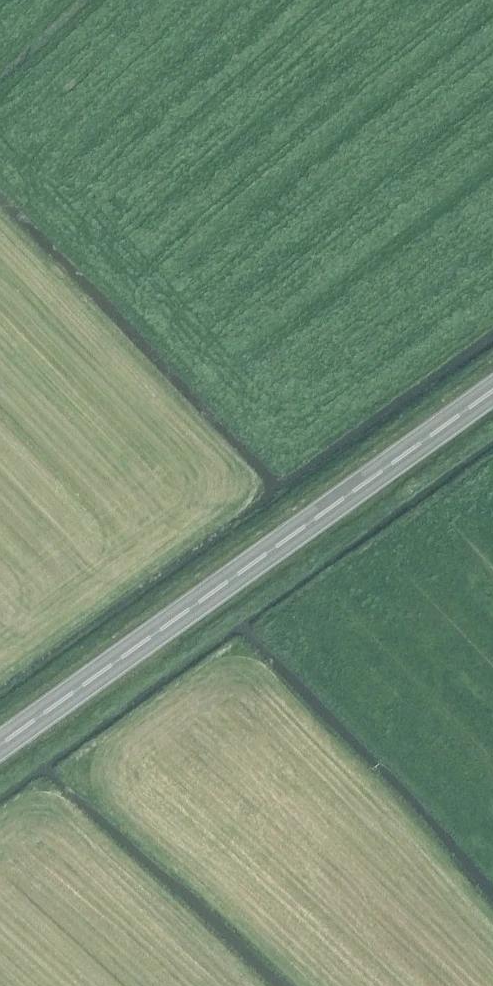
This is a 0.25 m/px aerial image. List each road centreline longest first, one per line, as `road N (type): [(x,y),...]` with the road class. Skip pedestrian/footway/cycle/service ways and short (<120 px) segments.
road 1 (primary): [(0,746),(492,391)]

